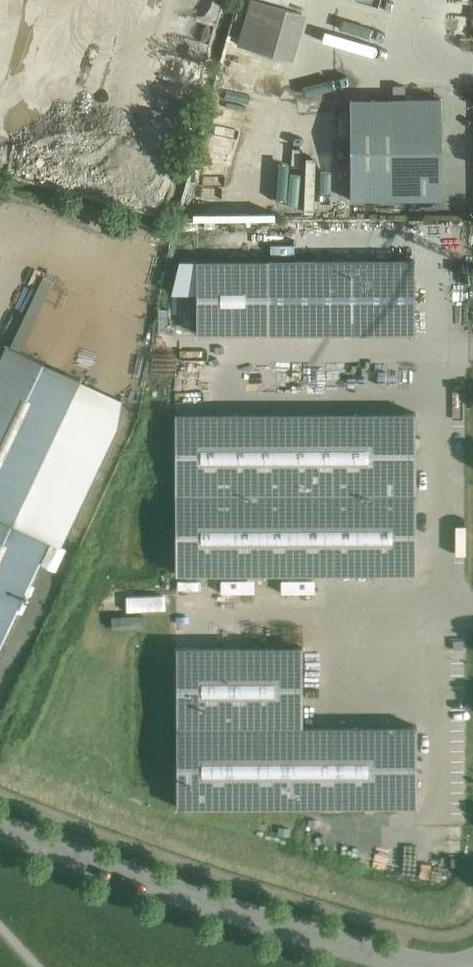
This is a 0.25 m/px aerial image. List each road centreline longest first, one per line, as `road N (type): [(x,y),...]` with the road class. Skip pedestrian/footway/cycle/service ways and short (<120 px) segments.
road 1 (residential): [(445,966),(281,926),(0,826)]

